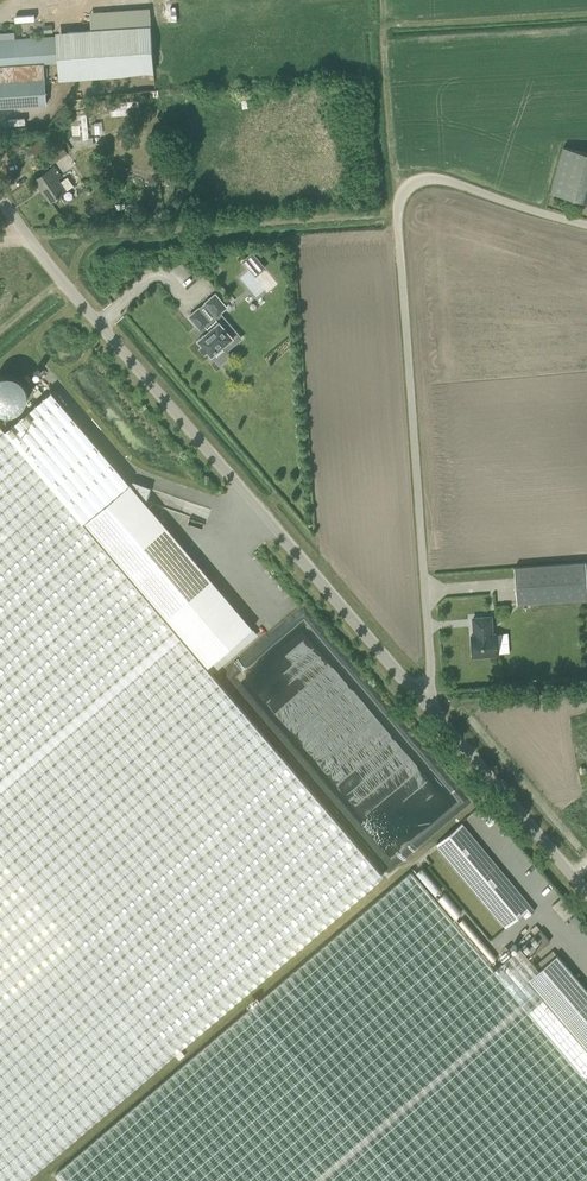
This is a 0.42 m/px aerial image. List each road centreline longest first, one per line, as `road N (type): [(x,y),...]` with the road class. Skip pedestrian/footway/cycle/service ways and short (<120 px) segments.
road 1 (unclassified): [(420,703),(0,196)]
road 2 (unclassified): [(420,703),(430,683),(395,210)]
road 3 (track): [(0,243),(395,210)]
road 4 (unclassified): [(586,897),(420,703)]
road 5 (unclassified): [(586,226),(435,181),(402,192),(395,210)]
road 6 (track): [(381,0),(395,210)]

